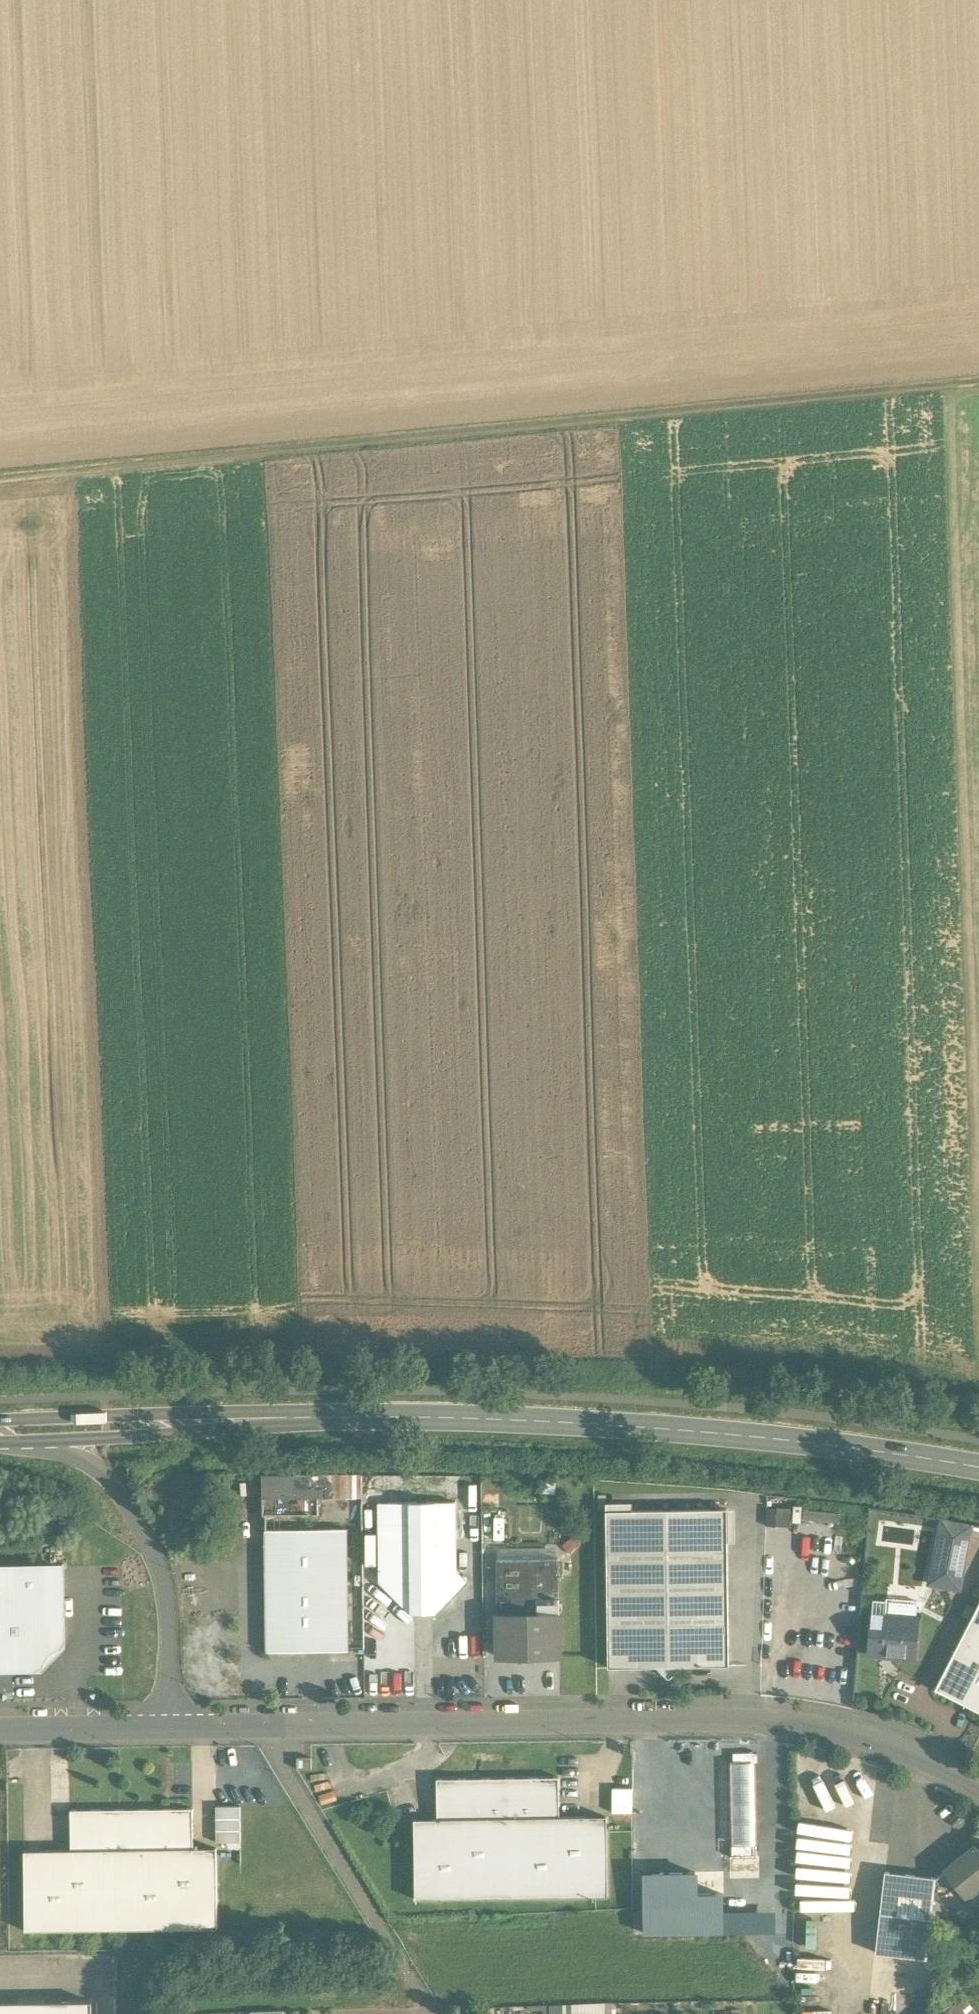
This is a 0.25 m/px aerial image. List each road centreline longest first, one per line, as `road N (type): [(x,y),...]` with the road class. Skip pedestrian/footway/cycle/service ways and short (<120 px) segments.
road 1 (track): [(0,477),(978,382)]
road 2 (secondary): [(0,1429),(365,1416),(537,1421),(739,1435),(978,1467)]
road 3 (residential): [(278,1728),(800,1722),(888,1741),(978,1784)]
road 4 (residential): [(0,1437),(83,1458),(107,1473),(153,1545),(169,1590),(169,1729)]
road 5 (unclassified): [(278,1728),(280,1759),(431,2013)]
road 6 (residential): [(0,1730),(169,1729)]

